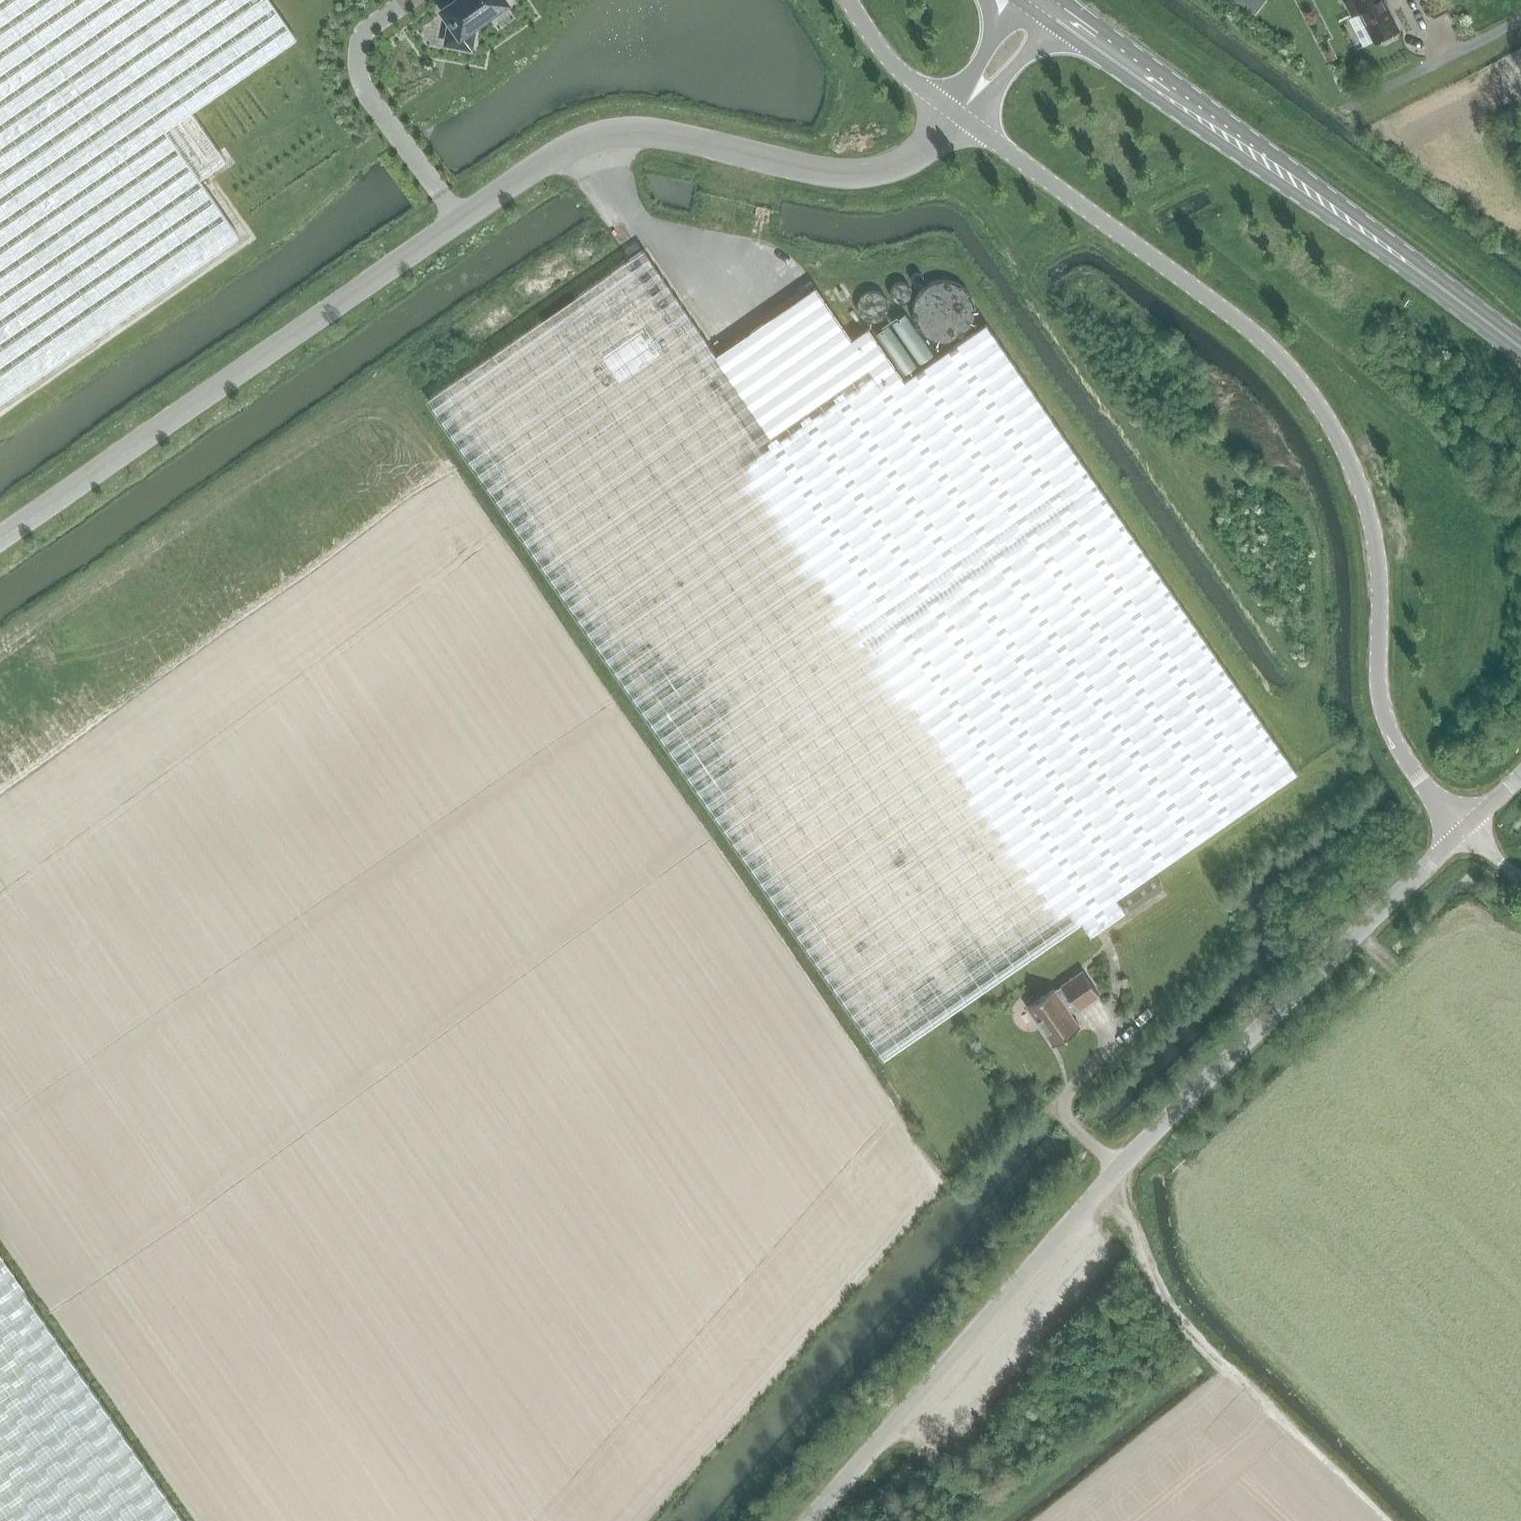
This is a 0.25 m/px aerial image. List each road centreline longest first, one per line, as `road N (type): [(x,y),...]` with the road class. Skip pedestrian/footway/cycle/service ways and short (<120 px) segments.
road 1 (unclassified): [(0,539),(585,139),(643,131),(820,169),(877,171),(905,163),(959,115)]
road 2 (unclassified): [(808,1520),(1150,1135),(1466,828)]
road 3 (unclassified): [(959,115),(1241,321),(1310,391),(1341,442),(1372,529),(1384,717),(1421,781),(1466,828)]
road 4 (primary): [(1424,275),(1415,258),(1065,0)]
road 5 (primary): [(1052,25),(1405,269),(1424,275)]
road 6 (track): [(1104,1184),(1128,1212),(1166,1302),(1193,1335),(1384,1520)]
road 7 (residential): [(1346,108),(1520,19)]
road 8 (unclassified): [(849,0),(896,68),(959,115)]
road 9 (primary): [(1520,348),(1424,275)]

